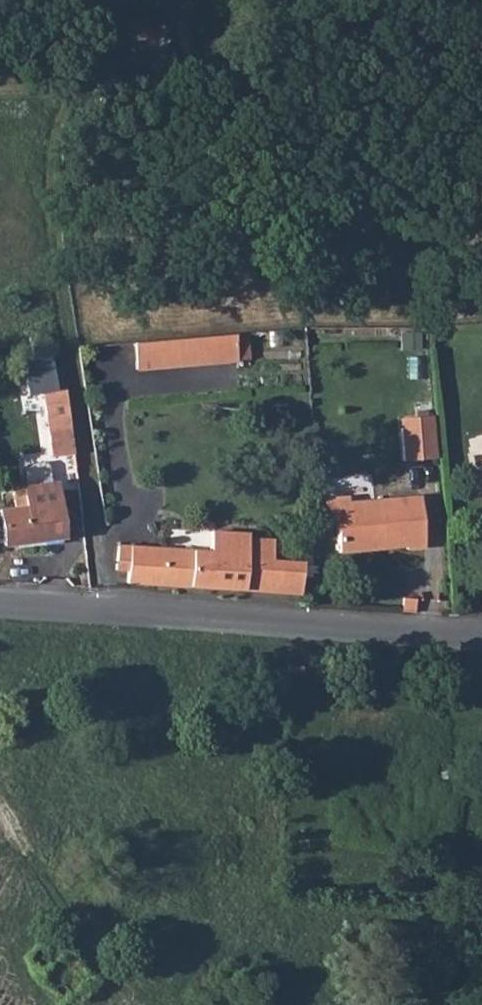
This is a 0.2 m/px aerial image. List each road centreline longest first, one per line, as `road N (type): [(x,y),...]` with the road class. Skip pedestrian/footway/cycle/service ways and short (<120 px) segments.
road 1 (residential): [(0,605),(481,635)]

